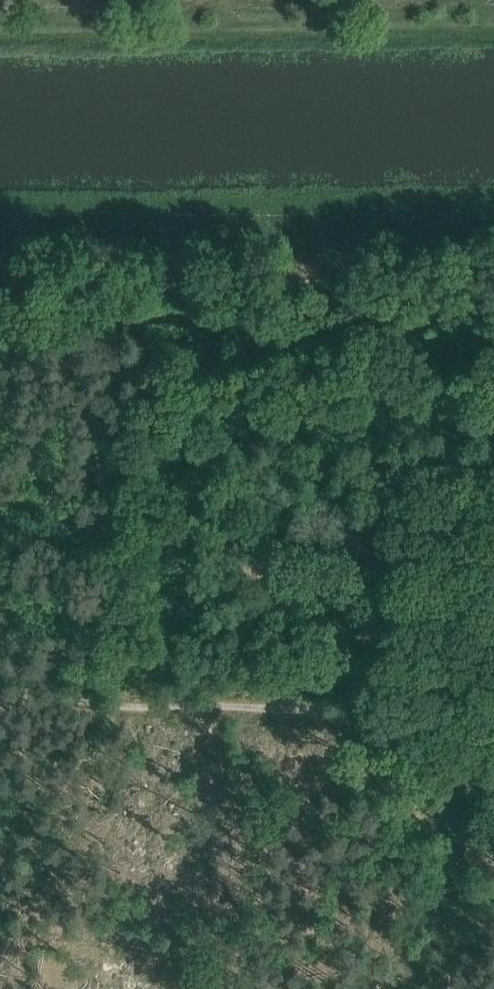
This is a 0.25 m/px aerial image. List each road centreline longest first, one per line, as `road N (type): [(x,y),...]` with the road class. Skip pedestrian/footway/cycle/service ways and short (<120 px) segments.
road 1 (track): [(493,308),(0,310)]

